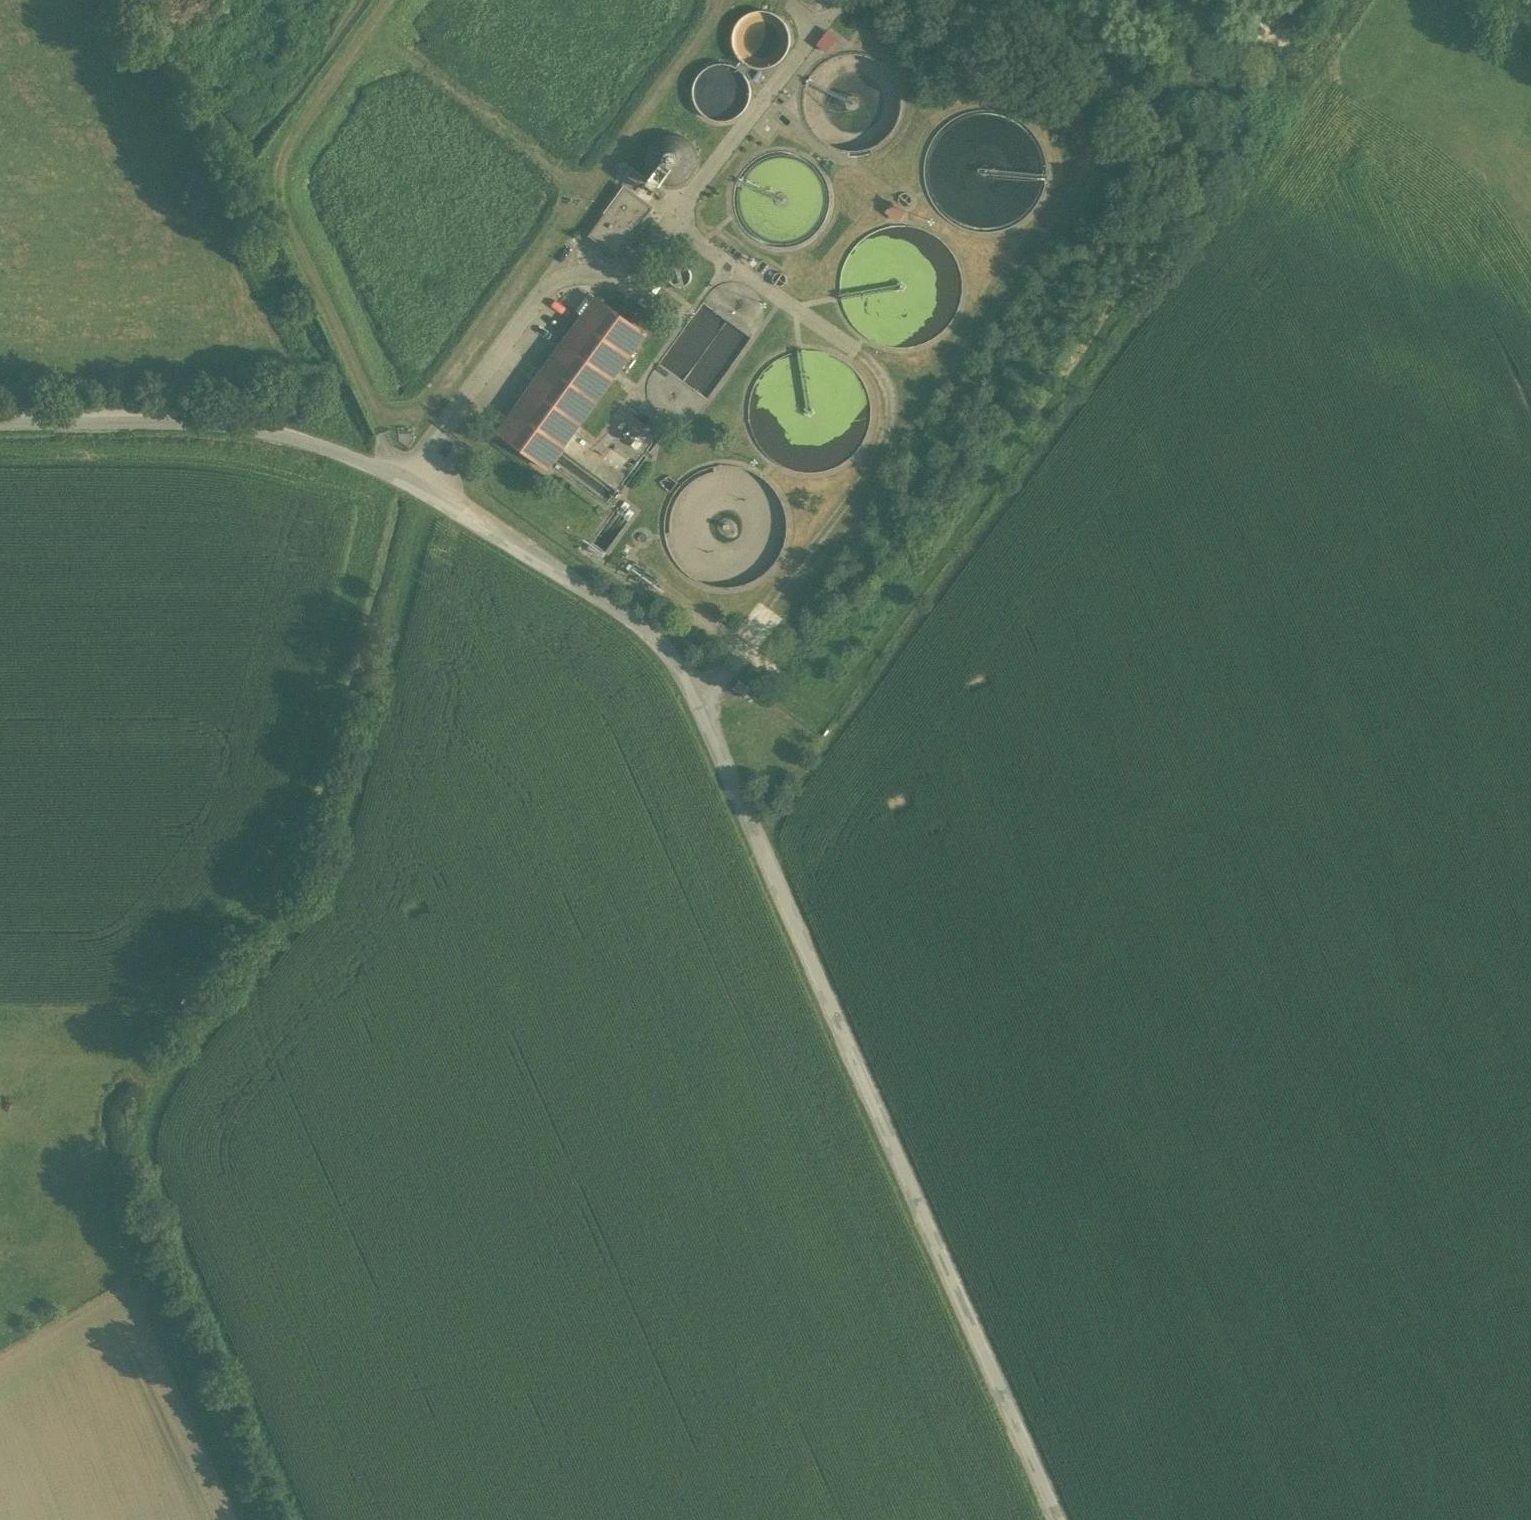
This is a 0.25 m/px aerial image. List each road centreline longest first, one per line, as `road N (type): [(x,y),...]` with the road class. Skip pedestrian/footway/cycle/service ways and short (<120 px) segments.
road 1 (unclassified): [(0,422),(187,422),(325,447),(411,484),(594,590),(659,641),(685,674),(1060,1519)]

